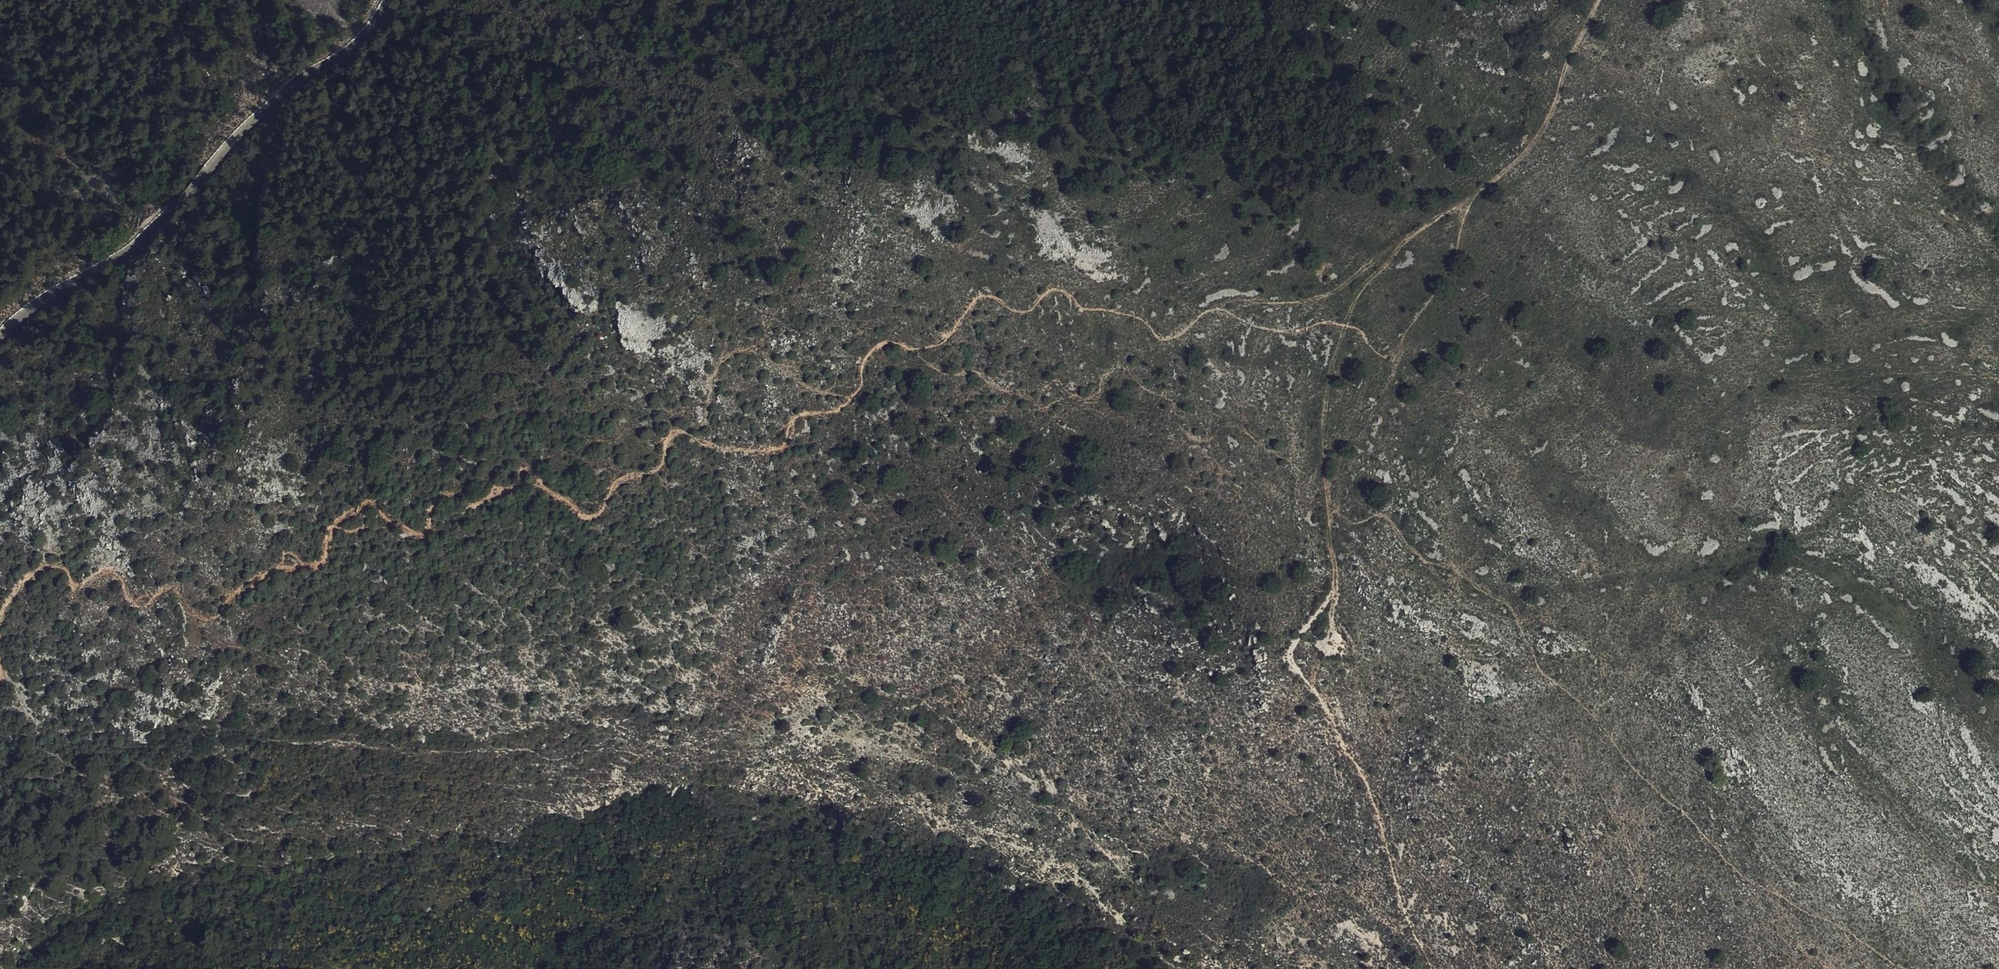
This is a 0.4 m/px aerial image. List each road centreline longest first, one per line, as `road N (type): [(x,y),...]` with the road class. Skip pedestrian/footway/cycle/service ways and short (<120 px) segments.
road 1 (track): [(1600,0),(1543,130),(1519,160),(1404,240),(1362,288),(1343,327),(1321,435),(1334,591)]
road 2 (tertiary): [(0,339),(38,302),(130,248),(255,118),(365,36),(386,0)]

